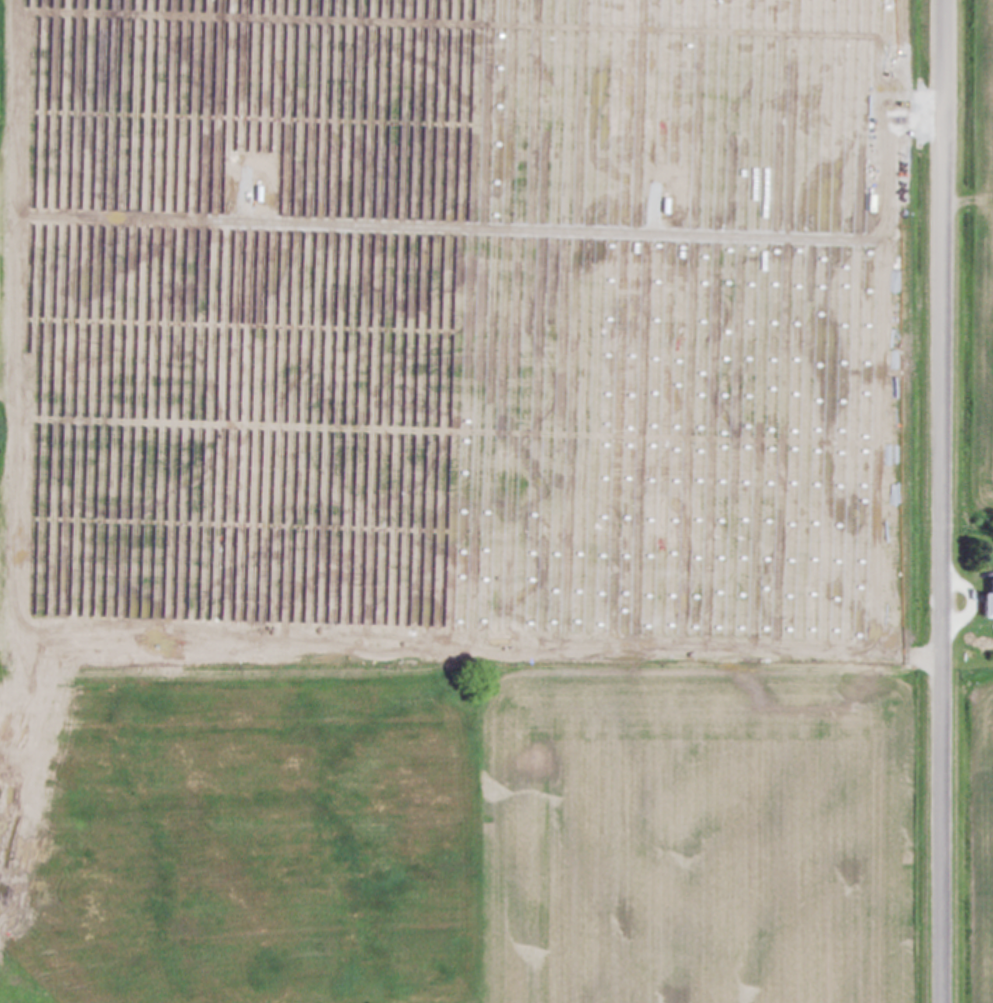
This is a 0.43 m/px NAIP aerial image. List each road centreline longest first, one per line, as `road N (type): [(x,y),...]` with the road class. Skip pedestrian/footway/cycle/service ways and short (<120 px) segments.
road 1 (residential): [(940,1002),(944,0)]

